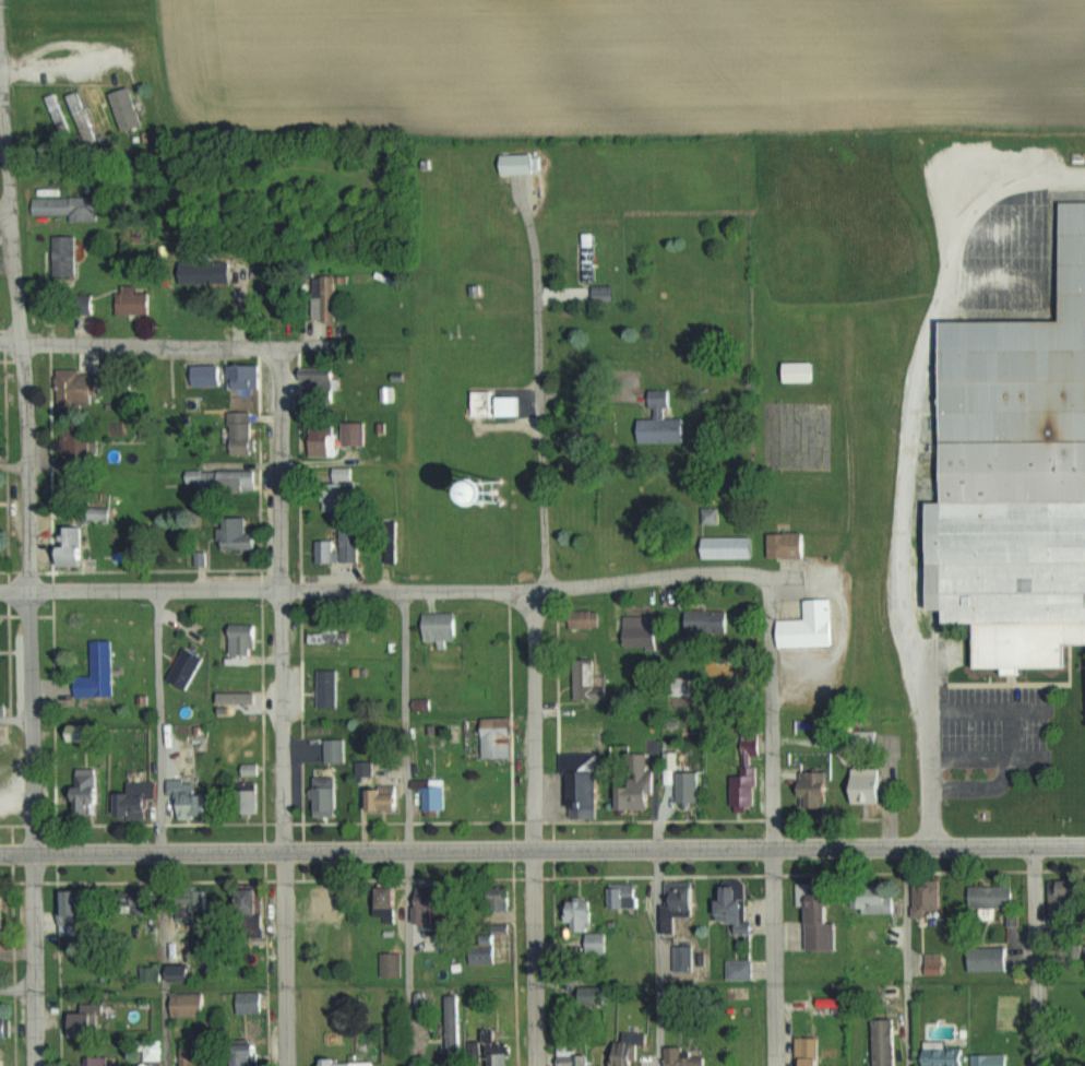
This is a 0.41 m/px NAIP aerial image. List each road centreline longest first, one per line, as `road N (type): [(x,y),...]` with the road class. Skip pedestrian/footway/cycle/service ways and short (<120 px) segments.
road 1 (primary): [(1084,847),(0,855)]
road 2 (residential): [(35,855),(24,344),(0,73)]
road 3 (residential): [(530,851),(533,616),(546,552),(537,264)]
road 4 (residential): [(537,584),(511,592),(0,593)]
road 5 (residential): [(285,853),(282,360),(272,346)]
road 6 (residential): [(773,704),(771,594),(755,576),(537,584)]
road 7 (residential): [(1041,1065),(1037,848)]
road 8 (residential): [(769,1065),(770,850)]
road 9 (residential): [(530,1065),(530,851)]
road 10 (residential): [(288,1065),(285,853)]
road 11 (residential): [(35,855),(38,1065)]
road 12 (residential): [(187,345),(24,344)]
road 13 (residential): [(770,850),(773,704)]
road 14 (residential): [(121,58),(0,73)]

